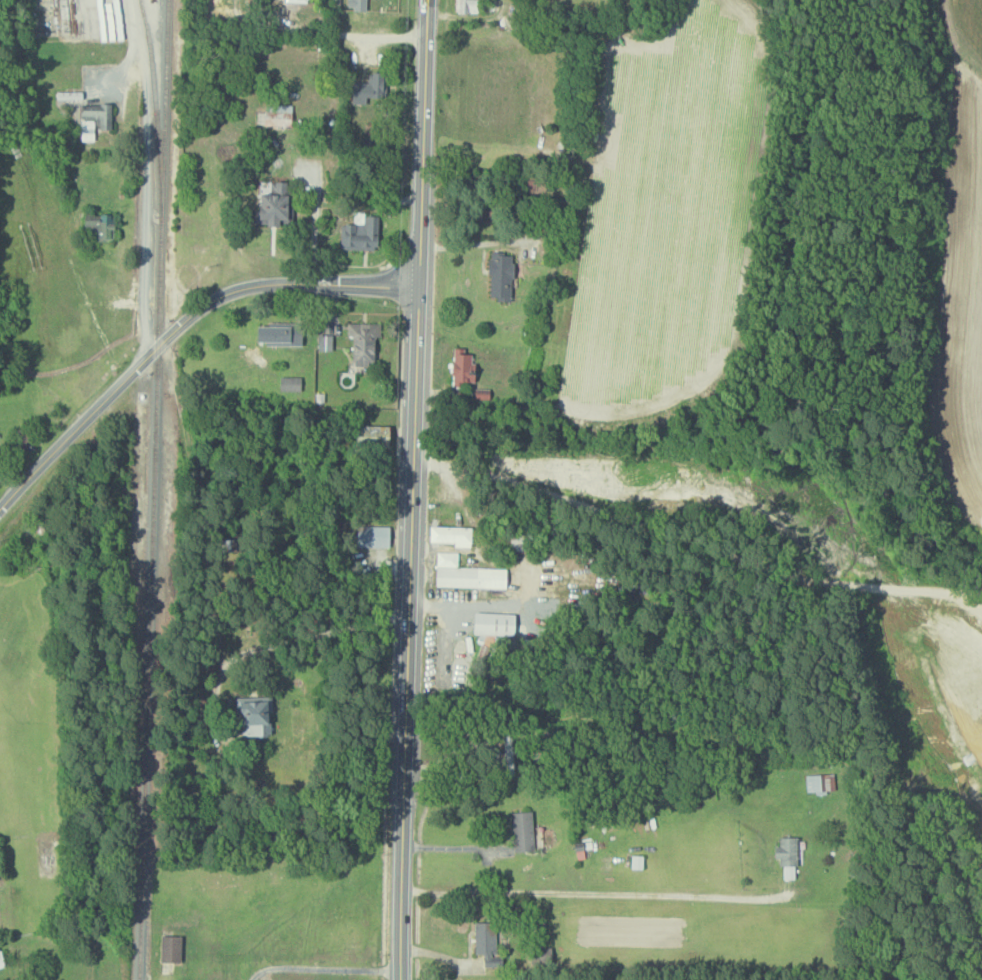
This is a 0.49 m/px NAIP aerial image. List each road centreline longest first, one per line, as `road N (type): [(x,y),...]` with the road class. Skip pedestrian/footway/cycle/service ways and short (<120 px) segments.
road 1 (primary): [(400,979),(427,0)]
road 2 (residential): [(412,486),(754,493),(790,509),(981,678)]
road 3 (residential): [(0,512),(212,303),(271,287),(418,287)]
road 4 (residential): [(706,403),(692,424),(630,441),(519,412),(414,407)]

